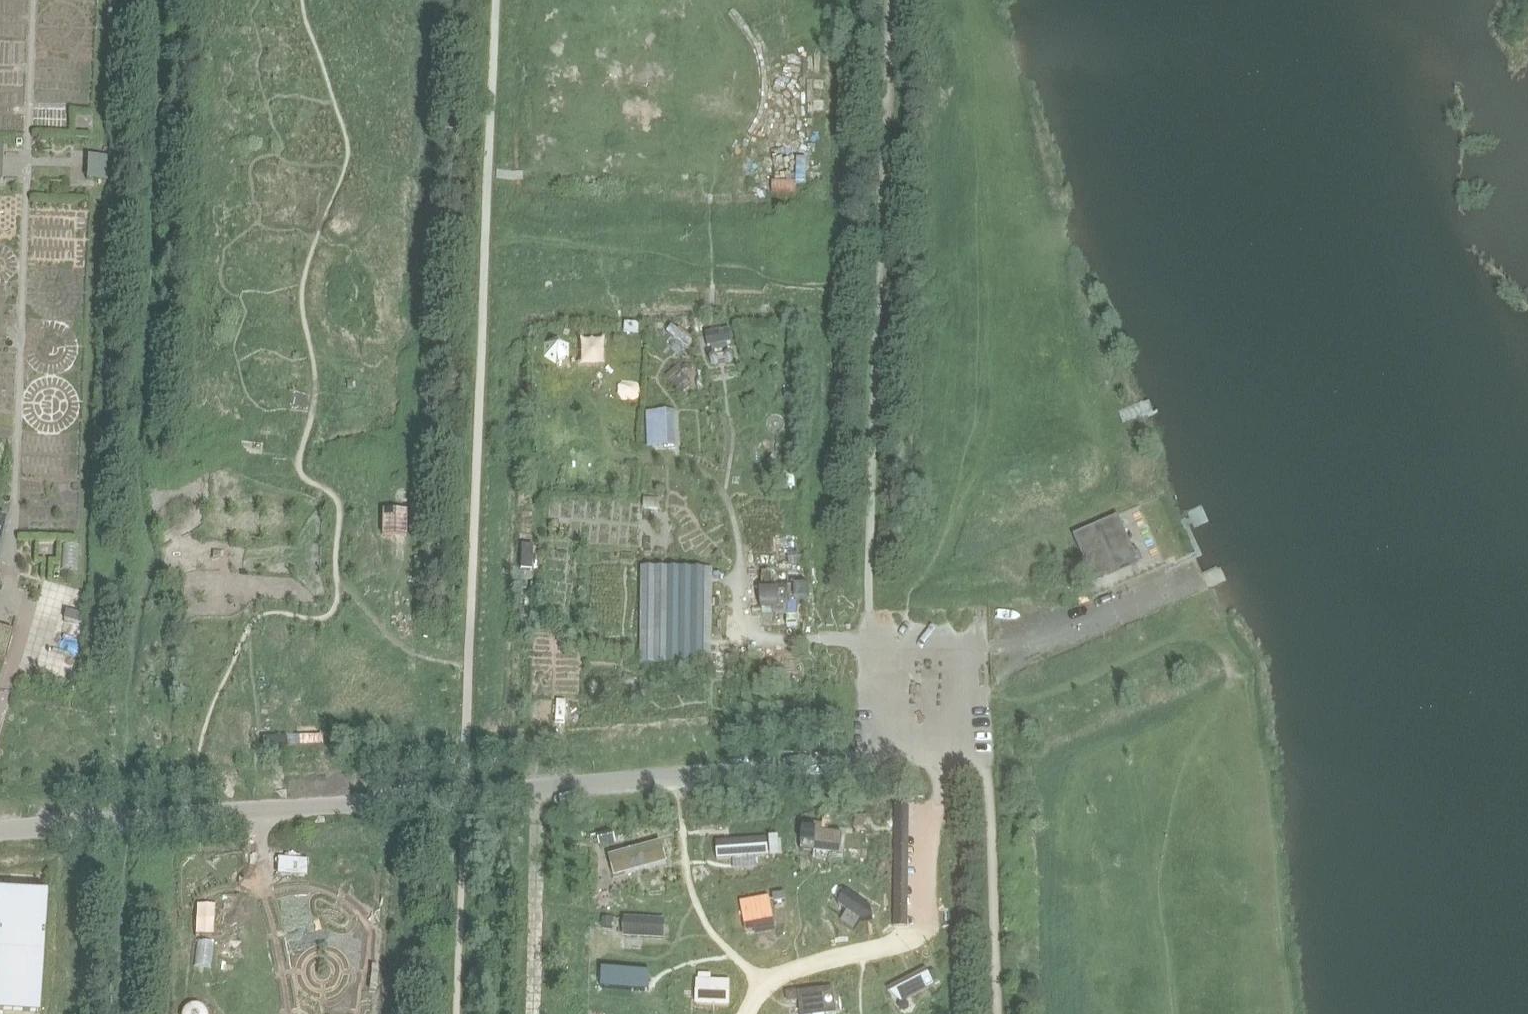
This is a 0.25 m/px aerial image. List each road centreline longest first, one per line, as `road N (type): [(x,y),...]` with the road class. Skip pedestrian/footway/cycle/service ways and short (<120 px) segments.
road 1 (unclassified): [(0,828),(908,757),(945,762)]
road 2 (residential): [(747,1013),(760,989),(780,978),(922,931),(945,762)]

